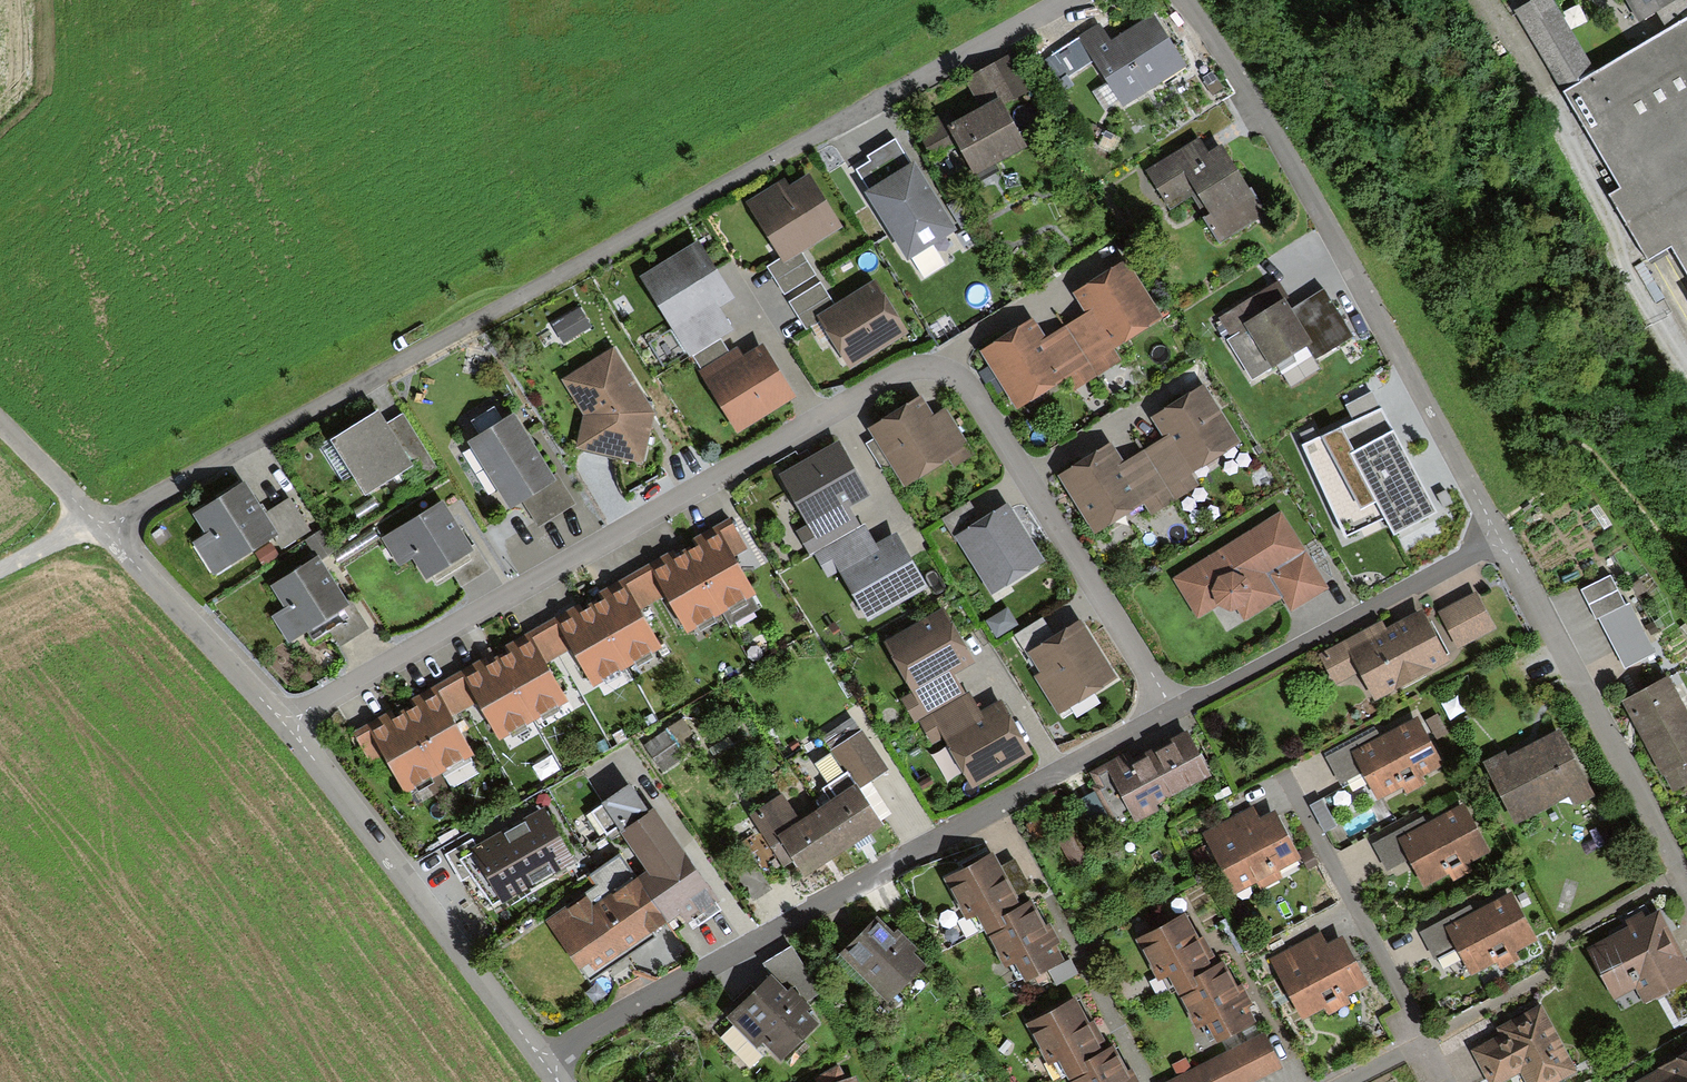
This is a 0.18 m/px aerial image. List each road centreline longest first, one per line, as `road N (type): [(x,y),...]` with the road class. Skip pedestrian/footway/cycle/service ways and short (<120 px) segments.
road 1 (residential): [(286,724),(893,373),(919,365),(941,367),(963,385),(1173,709)]
road 2 (residential): [(1058,0),(102,524)]
road 3 (residential): [(541,1064),(1173,709)]
road 4 (residential): [(1499,538),(1250,89),(1184,0)]
road 5 (unclassified): [(541,1064),(286,724)]
road 6 (residential): [(1686,890),(1499,538)]
road 7 (residential): [(1173,709),(1499,538)]
road 8 (unclassified): [(286,724),(102,524)]
road 9 (unclassified): [(102,524),(0,427)]
road 10 (residential): [(1440,1081),(1418,1041),(1339,1081)]

